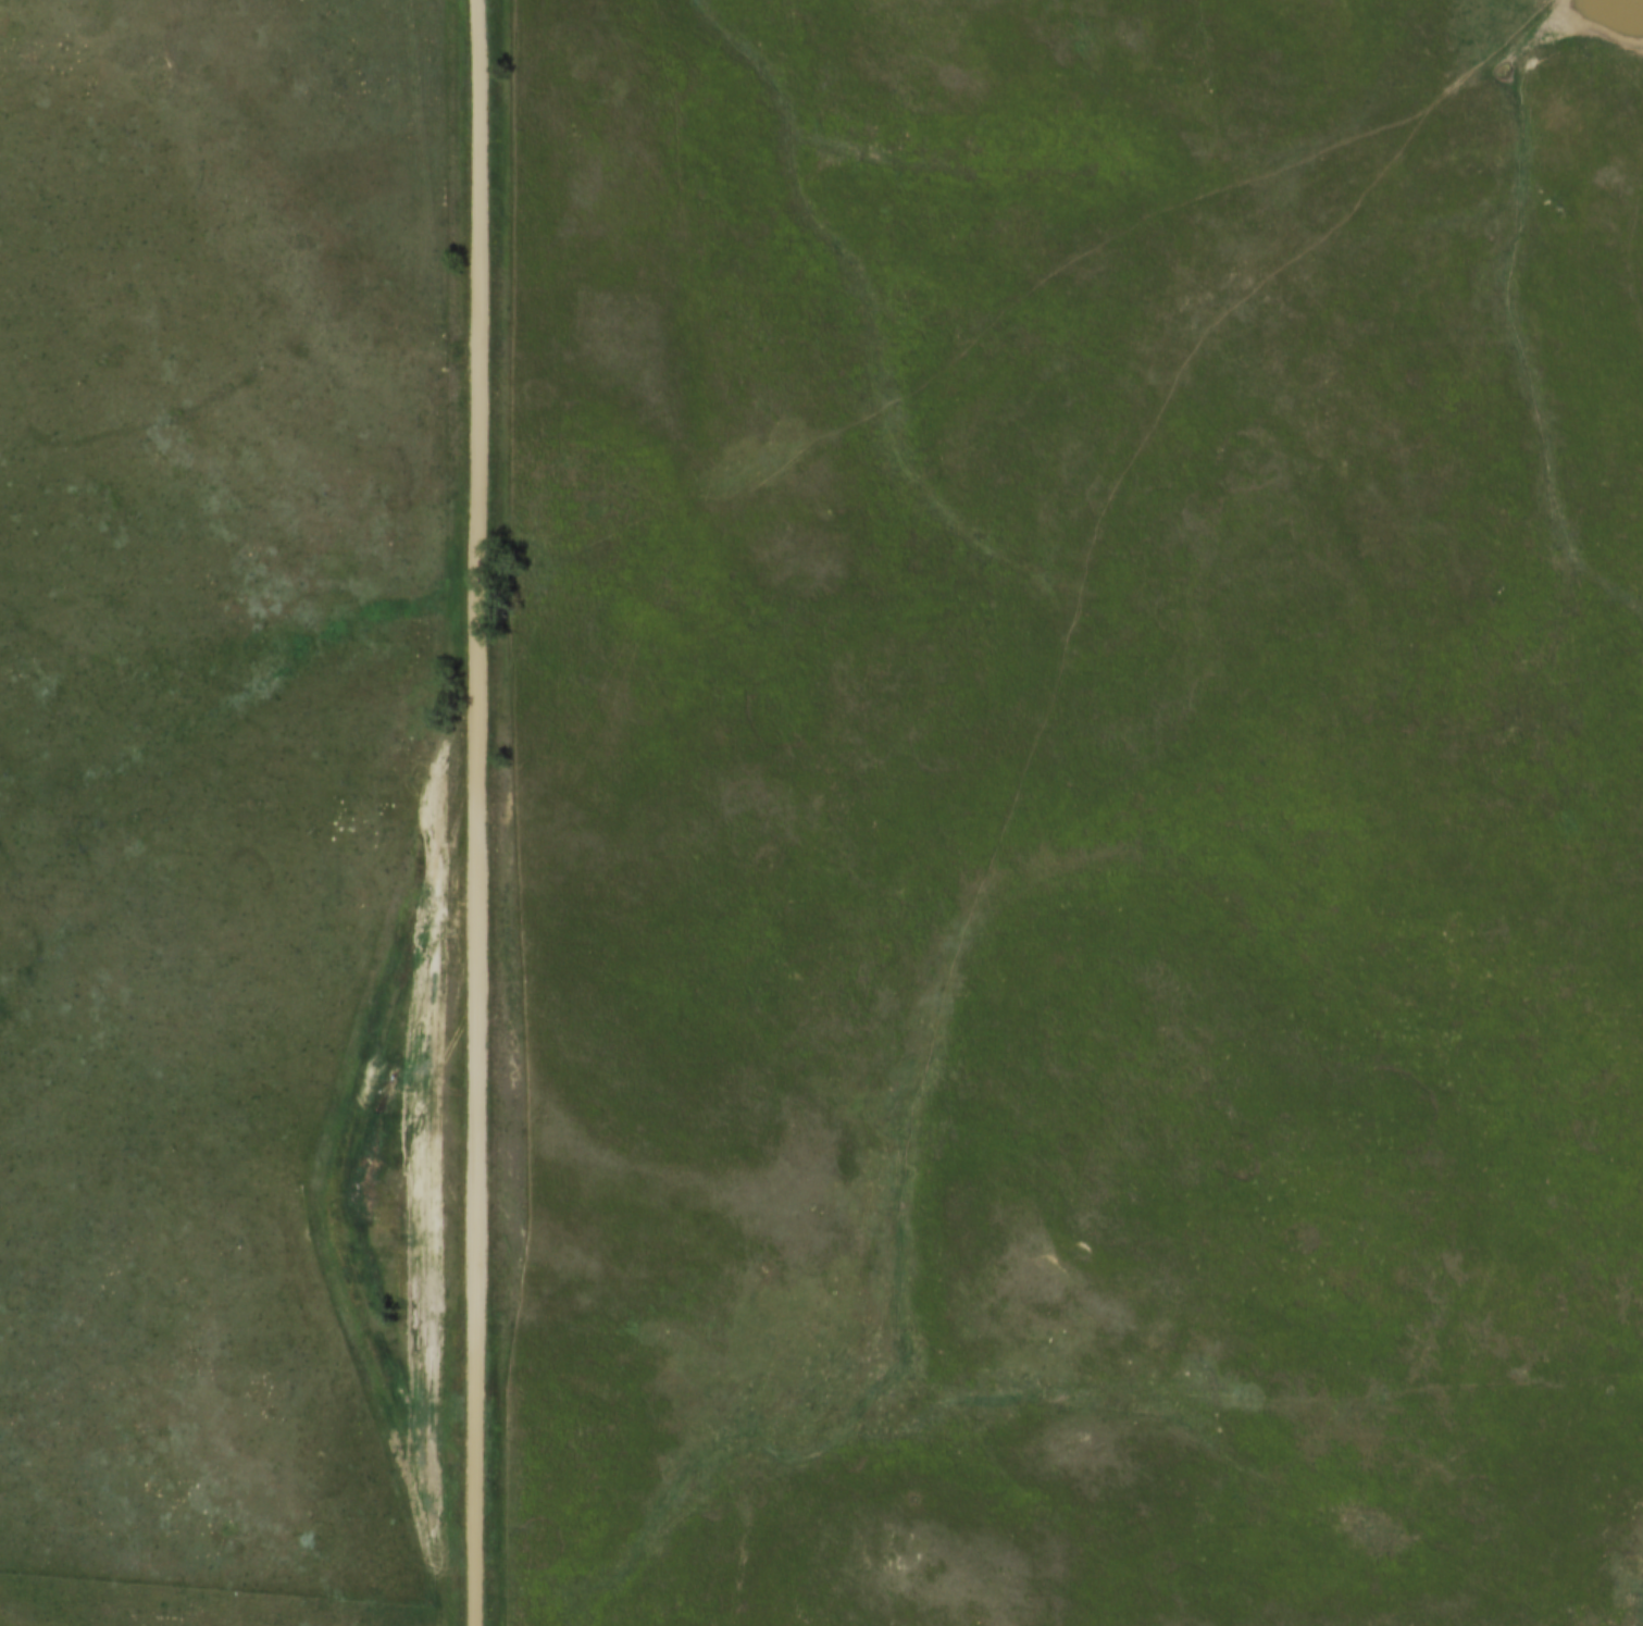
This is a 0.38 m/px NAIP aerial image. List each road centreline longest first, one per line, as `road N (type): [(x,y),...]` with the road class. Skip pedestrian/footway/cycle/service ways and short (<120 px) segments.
road 1 (residential): [(472,0),(474,1625)]

